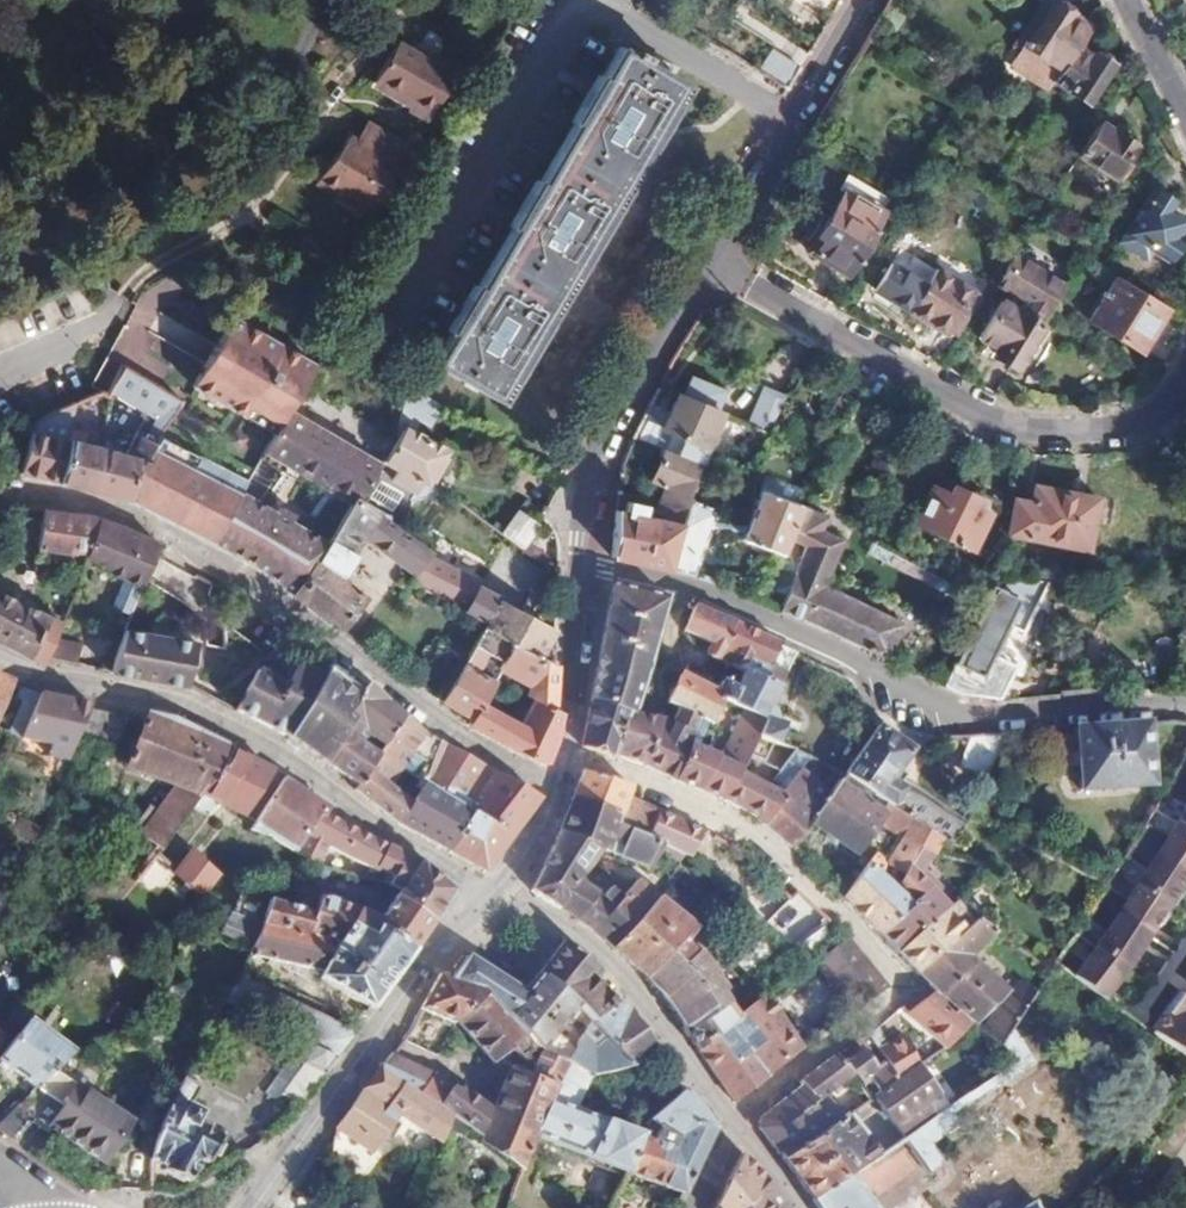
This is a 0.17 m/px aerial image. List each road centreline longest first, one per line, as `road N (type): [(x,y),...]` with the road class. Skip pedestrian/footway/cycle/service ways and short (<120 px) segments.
road 1 (residential): [(1185,716),(930,723),(777,628),(688,588),(579,569)]
road 2 (residential): [(554,789),(457,741),(225,565),(89,508),(0,503)]
road 3 (residential): [(738,1119),(901,991),(854,932),(778,864),(730,830),(569,754)]
road 4 (unclassified): [(498,890),(370,821),(248,730),(99,695),(0,658)]
road 5 (residential): [(1185,369),(1152,416),(1072,433),(979,415),(712,264)]
road 6 (tertiary): [(498,890),(452,934),(262,1207)]
road 7 (tertiary): [(712,264),(624,396),(587,488),(579,569)]
road 8 (residential): [(498,890),(620,984),(738,1119)]
road 9 (tertiary): [(868,0),(712,264)]
road 10 (tertiary): [(579,569),(569,754)]
road 11 (residential): [(1126,0),(1185,115)]

